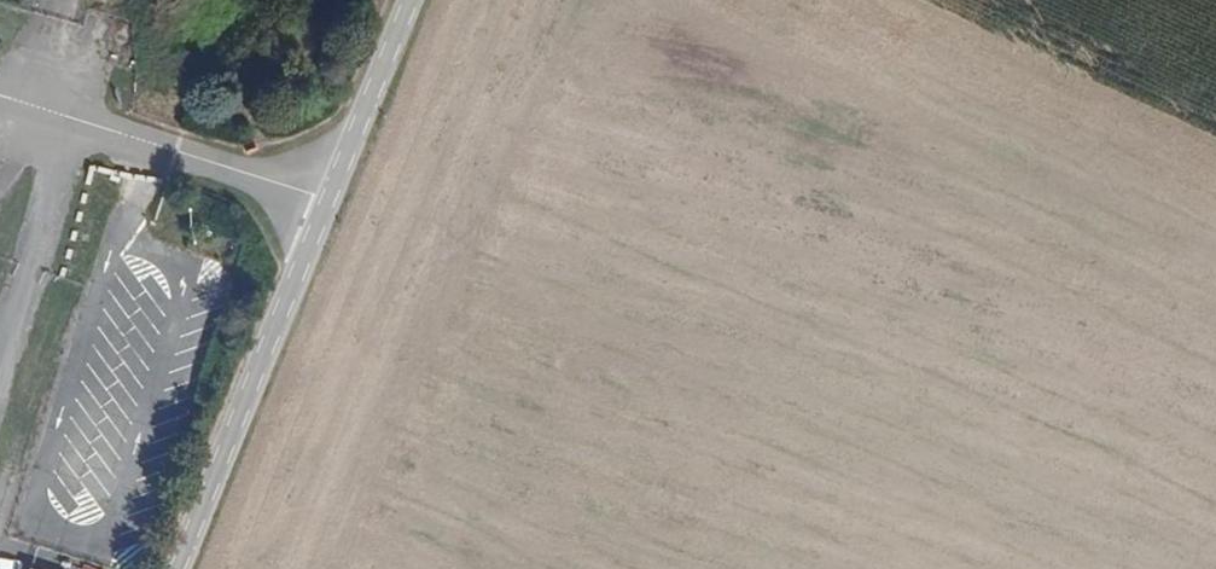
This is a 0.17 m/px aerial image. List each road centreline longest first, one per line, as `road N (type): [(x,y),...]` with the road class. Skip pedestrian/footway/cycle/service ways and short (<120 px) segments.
road 1 (tertiary): [(410,0),(179,568)]

